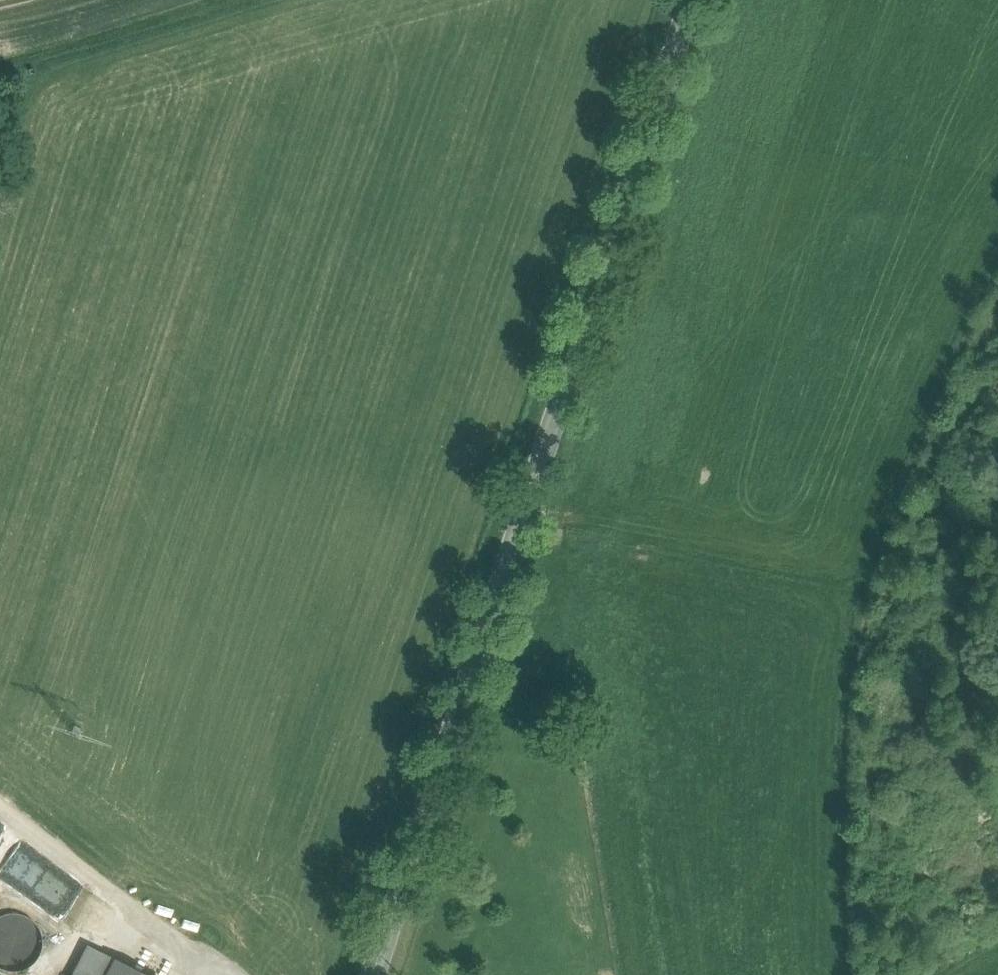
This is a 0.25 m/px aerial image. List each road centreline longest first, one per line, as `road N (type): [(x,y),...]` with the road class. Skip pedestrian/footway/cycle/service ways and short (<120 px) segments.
road 1 (secondary): [(376,974),(696,0)]

